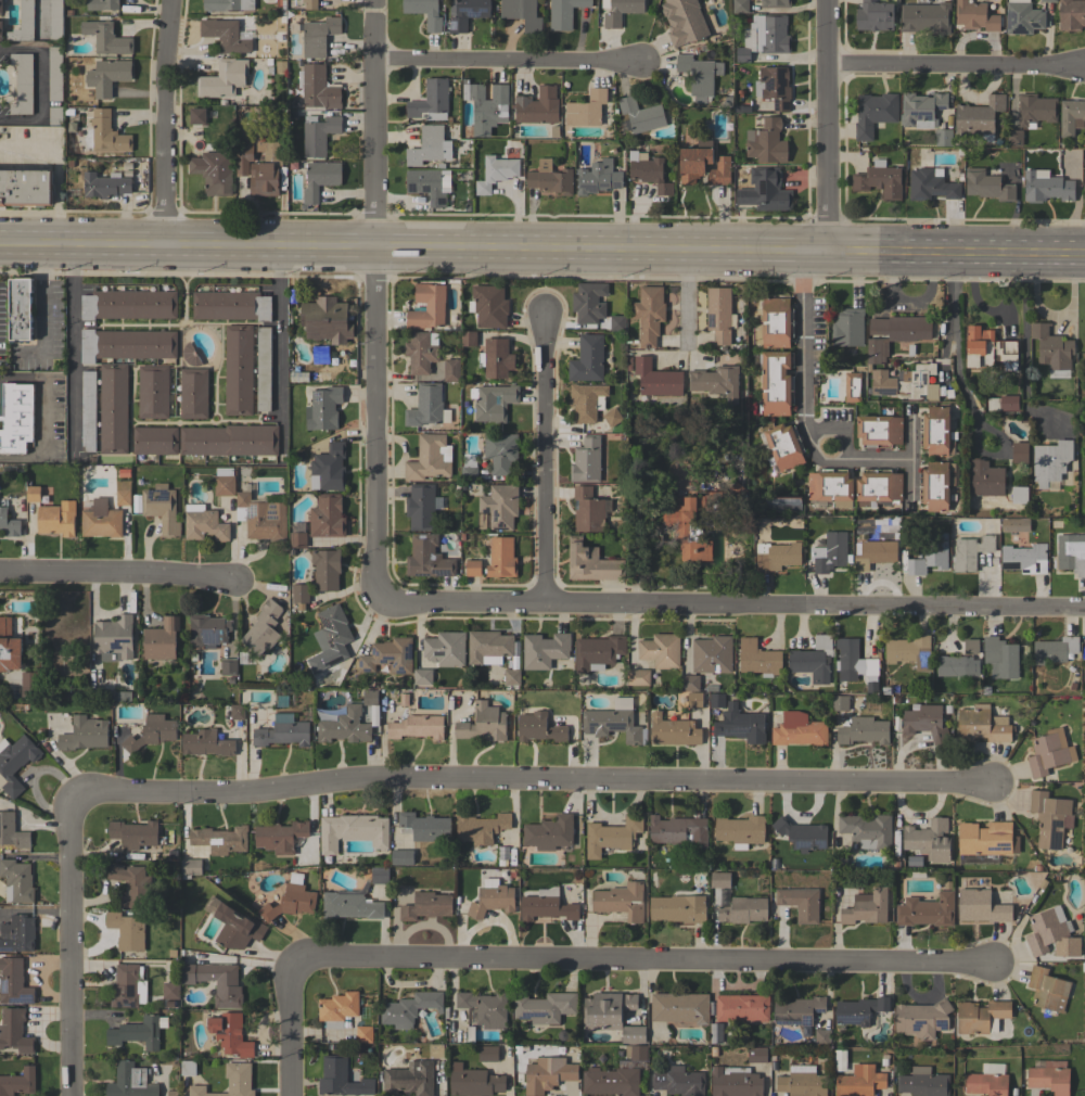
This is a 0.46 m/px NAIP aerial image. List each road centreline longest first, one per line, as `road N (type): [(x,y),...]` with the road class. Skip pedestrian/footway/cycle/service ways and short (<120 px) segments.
road 1 (secondary): [(0,241),(1084,251)]
road 2 (residential): [(80,798),(242,792),(363,776),(994,785)]
road 3 (residential): [(378,600),(1084,611)]
road 4 (residential): [(290,960),(994,967)]
road 5 (residential): [(378,600),(381,0)]
road 6 (residential): [(802,248),(803,429),(821,458),(910,460)]
road 7 (residential): [(80,798),(67,816),(69,1095)]
road 8 (residential): [(551,604),(549,314)]
road 9 (residential): [(379,58),(637,63)]
road 10 (residential): [(827,65),(1084,67)]
road 11 (residential): [(826,248),(827,0)]
road 12 (residential): [(161,241),(171,0)]
road 13 (residential): [(0,574),(235,579)]
road 14 (residential): [(276,243),(275,415)]
road 15 (residential): [(290,960),(291,1095)]

